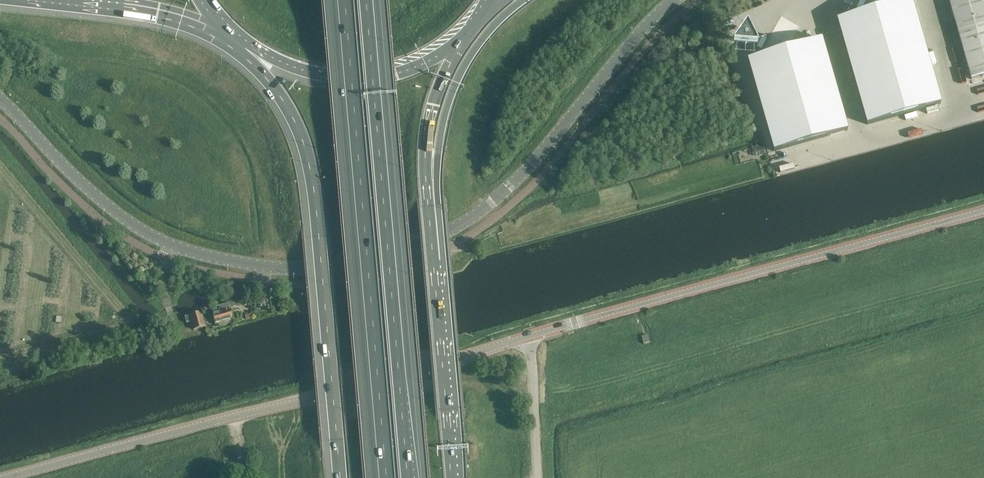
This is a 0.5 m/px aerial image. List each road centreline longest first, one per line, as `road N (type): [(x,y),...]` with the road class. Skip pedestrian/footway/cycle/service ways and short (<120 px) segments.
road 1 (secondary): [(0,99),(89,190),(171,247),(269,269),(340,266),(417,246),(485,212),(677,0)]
road 2 (motorway): [(410,477),(369,0)]
road 3 (motorway): [(343,0),(383,477)]
road 4 (tertiary): [(529,337),(983,211)]
road 5 (motorway): [(246,47),(277,89),(307,157),(340,477)]
road 6 (tertiary): [(236,417),(529,337)]
road 7 (motorway): [(451,477),(428,206)]
road 8 (tertiary): [(3,477),(236,417)]
road 9 (motorway): [(428,206),(460,75),(489,30),(523,0)]
road 10 (trunk): [(246,47),(295,66),(362,75),(413,66),(465,36)]
road 11 (motorway): [(428,206),(428,129),(465,36)]
road 12 (motorway): [(64,0),(157,13),(230,36)]
road 13 (tertiary): [(537,477),(529,337)]

